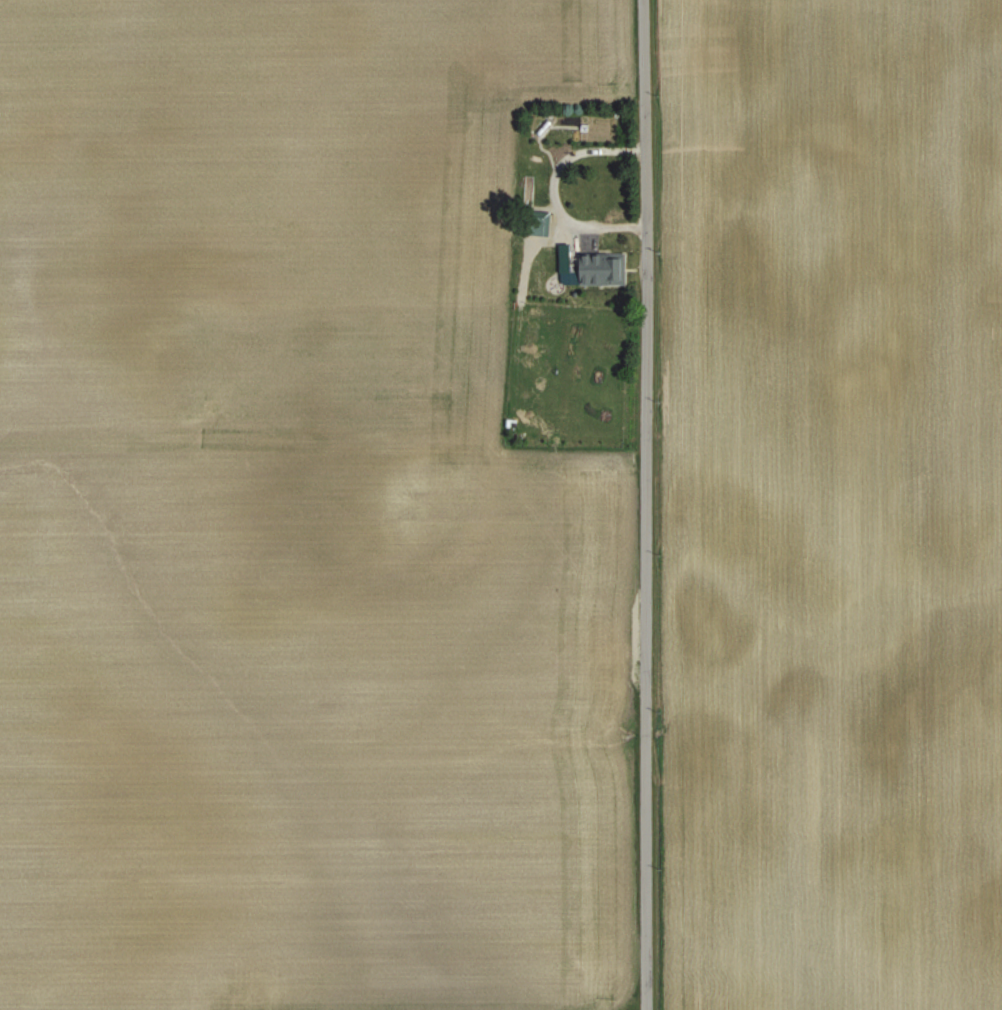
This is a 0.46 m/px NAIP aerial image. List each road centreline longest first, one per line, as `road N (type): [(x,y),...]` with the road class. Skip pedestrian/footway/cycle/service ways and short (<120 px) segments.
road 1 (residential): [(648,1009),(644,0)]

